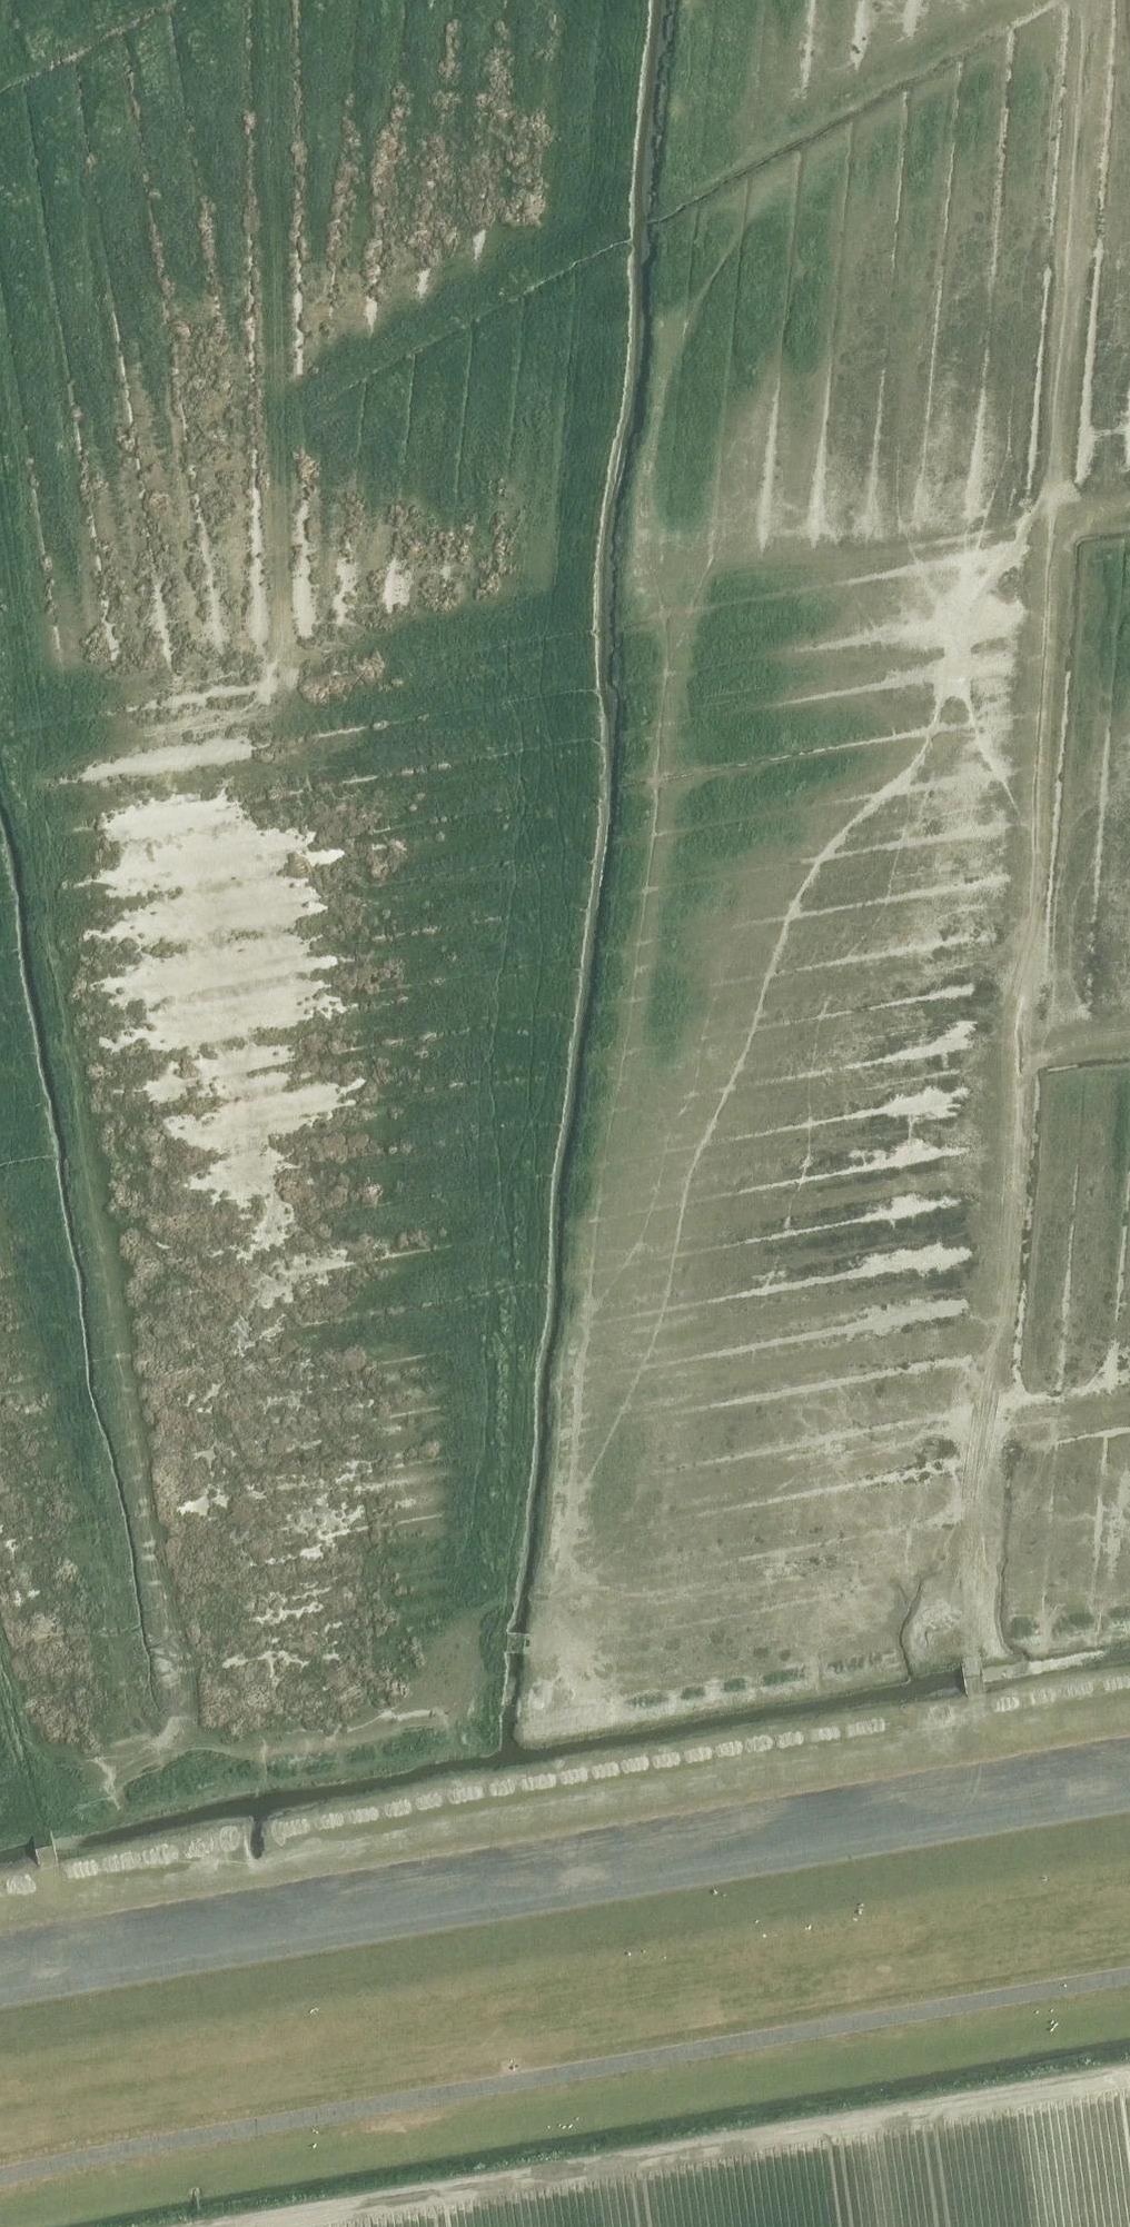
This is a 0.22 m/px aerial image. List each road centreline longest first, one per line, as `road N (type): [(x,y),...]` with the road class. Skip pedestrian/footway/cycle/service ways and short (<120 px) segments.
road 1 (track): [(0,1993),(1129,1798)]

